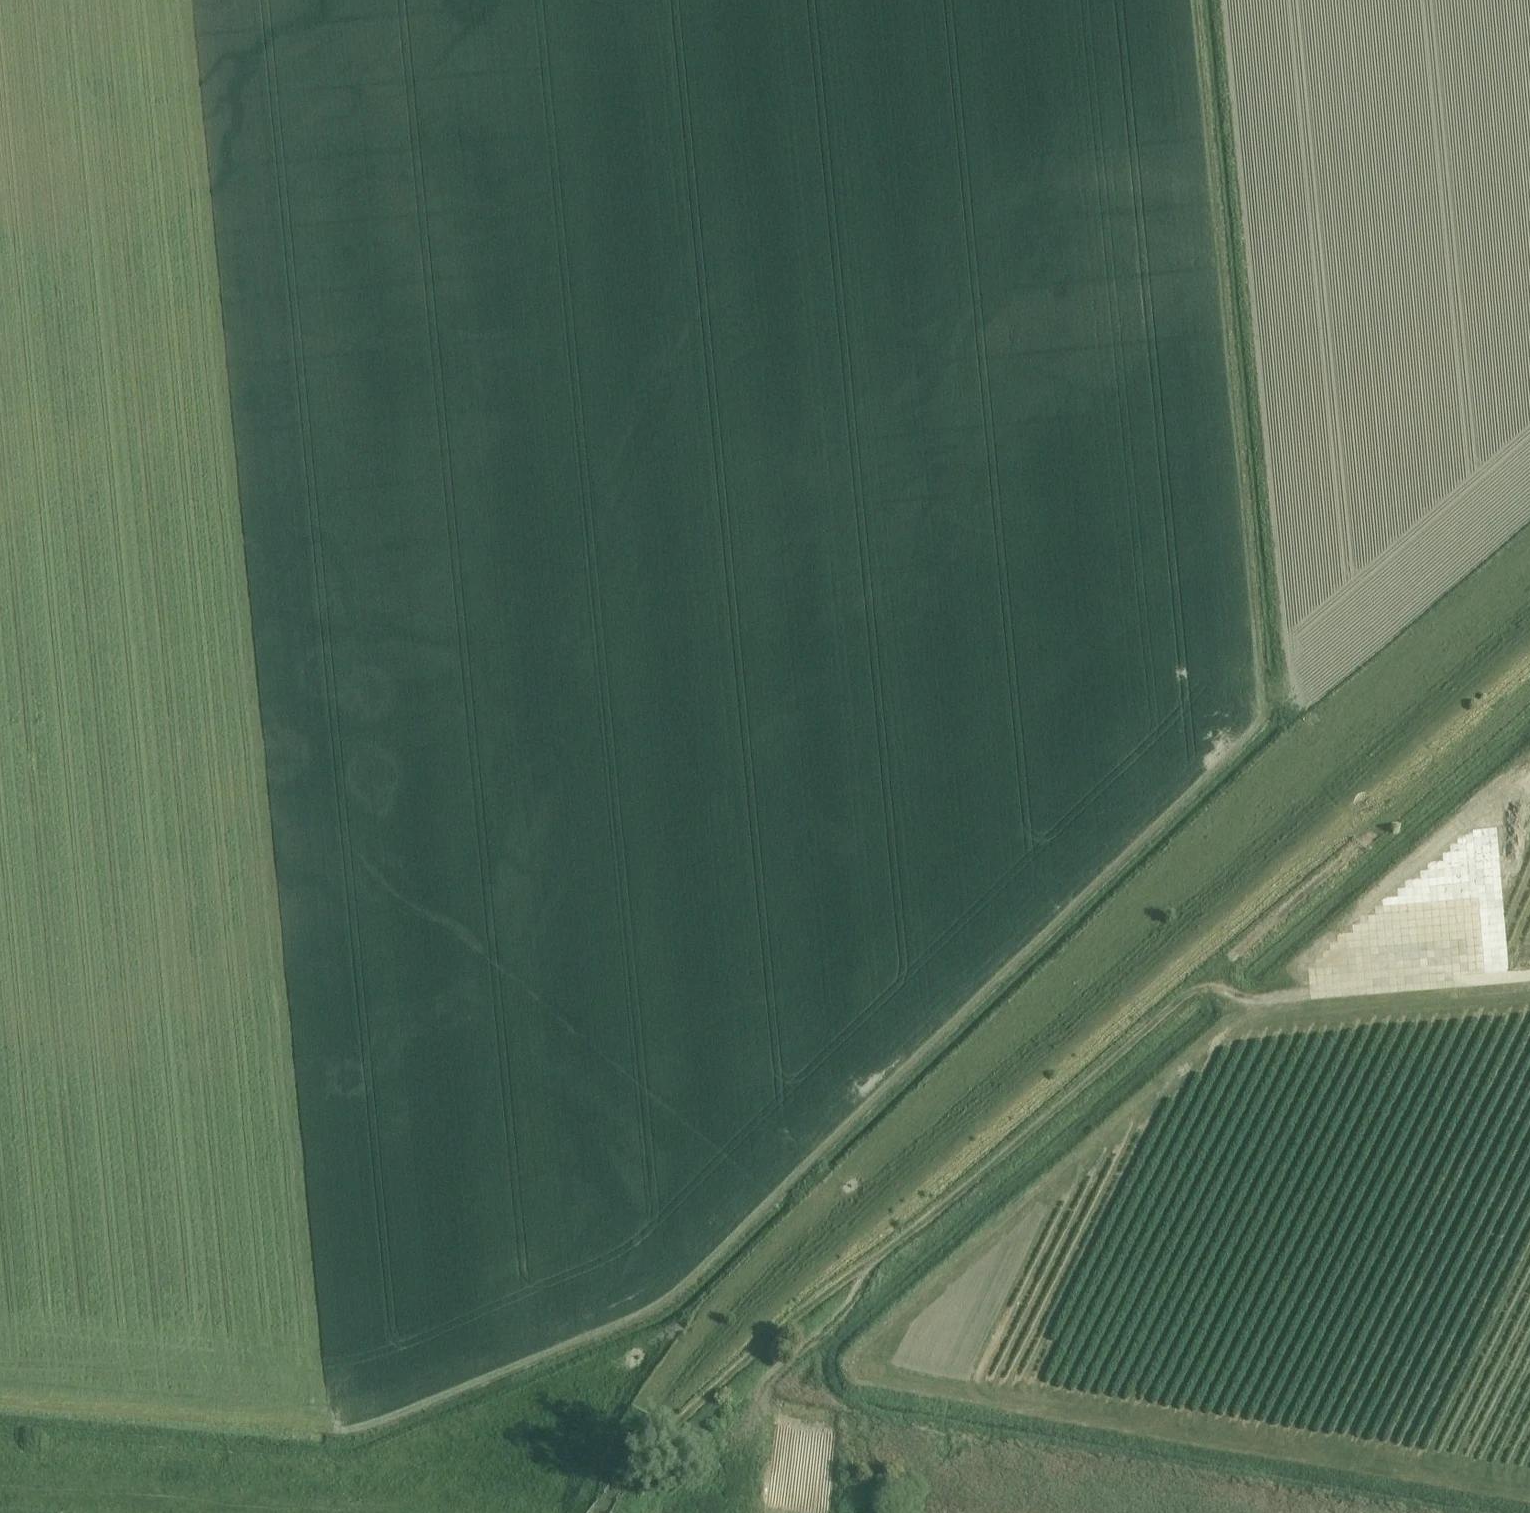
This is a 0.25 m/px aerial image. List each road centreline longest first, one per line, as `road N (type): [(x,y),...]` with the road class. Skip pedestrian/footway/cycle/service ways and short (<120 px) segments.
road 1 (unclassified): [(1316,990),(1529,972)]

